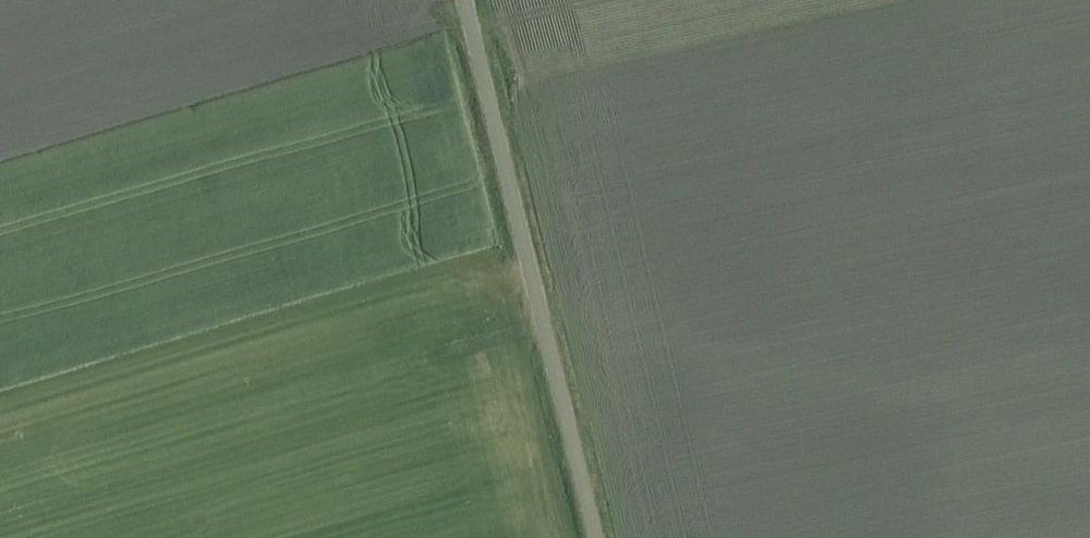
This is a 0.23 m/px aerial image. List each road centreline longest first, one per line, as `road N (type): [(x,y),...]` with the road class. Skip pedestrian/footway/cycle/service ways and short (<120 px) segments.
road 1 (unclassified): [(595,537),(464,0)]

